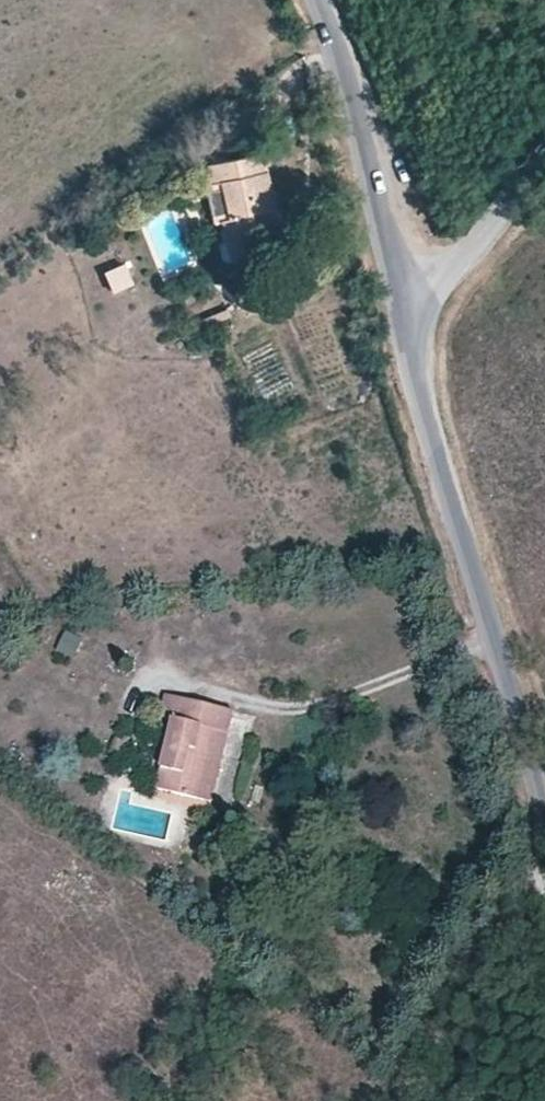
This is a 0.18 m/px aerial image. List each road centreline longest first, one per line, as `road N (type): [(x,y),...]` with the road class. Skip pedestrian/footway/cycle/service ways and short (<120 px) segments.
road 1 (unclassified): [(398,299),(410,367),(535,771),(544,827)]
road 2 (unclassified): [(398,299),(319,0)]
road 3 (unclassified): [(544,881),(484,969),(414,1100)]
road 4 (unclassified): [(544,156),(464,254),(398,299)]

